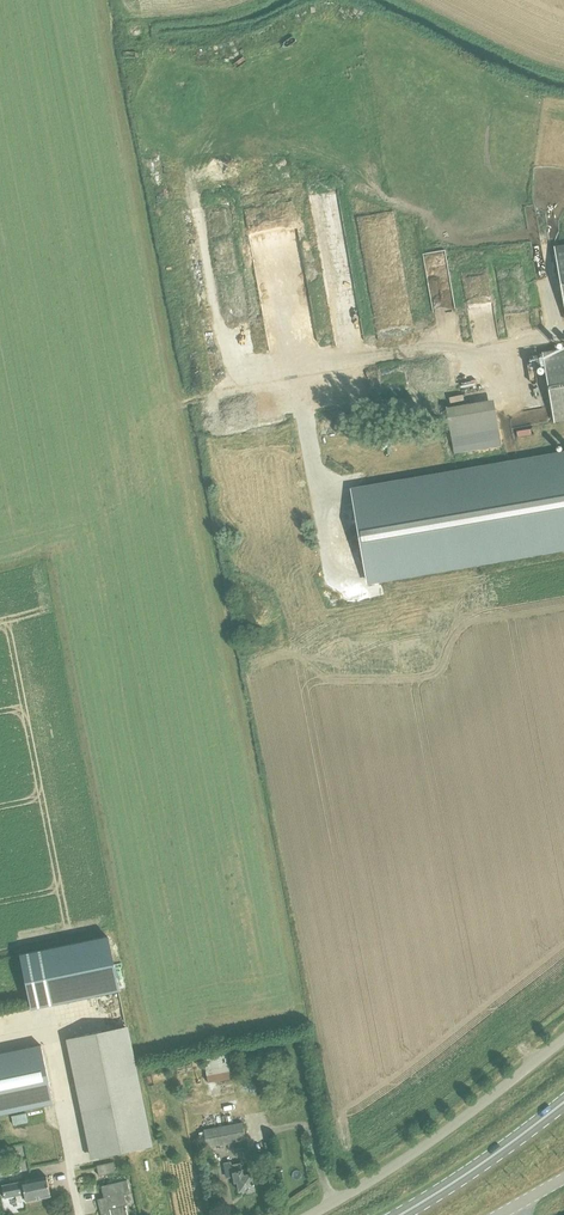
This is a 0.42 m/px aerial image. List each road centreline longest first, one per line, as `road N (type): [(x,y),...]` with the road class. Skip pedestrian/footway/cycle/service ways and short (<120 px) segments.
road 1 (unclassified): [(306,1214),(473,1112),(563,1040)]
road 2 (primary): [(400,1214),(563,1101)]

